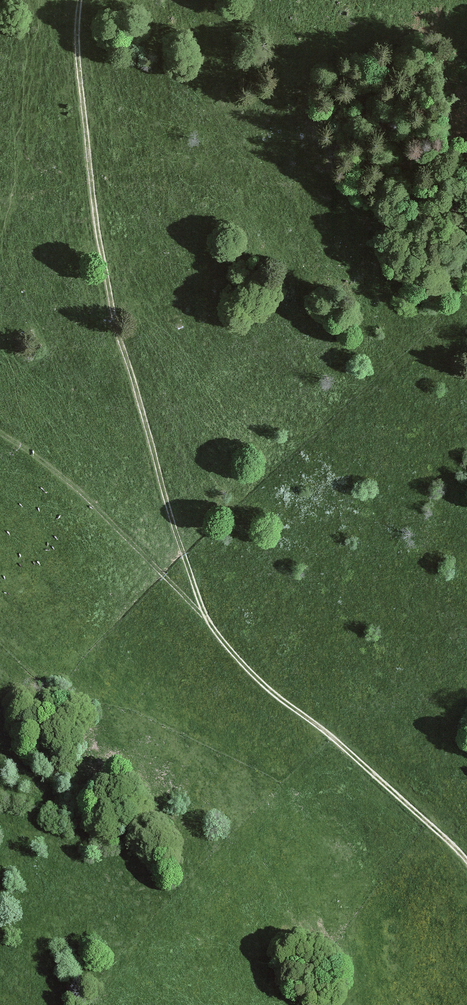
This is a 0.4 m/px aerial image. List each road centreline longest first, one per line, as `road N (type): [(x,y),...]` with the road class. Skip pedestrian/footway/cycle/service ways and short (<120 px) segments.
road 1 (track): [(466,860),(337,741),(246,673),(207,618),(107,281),(78,64),(80,0)]
road 2 (track): [(207,618),(105,515),(0,431)]

